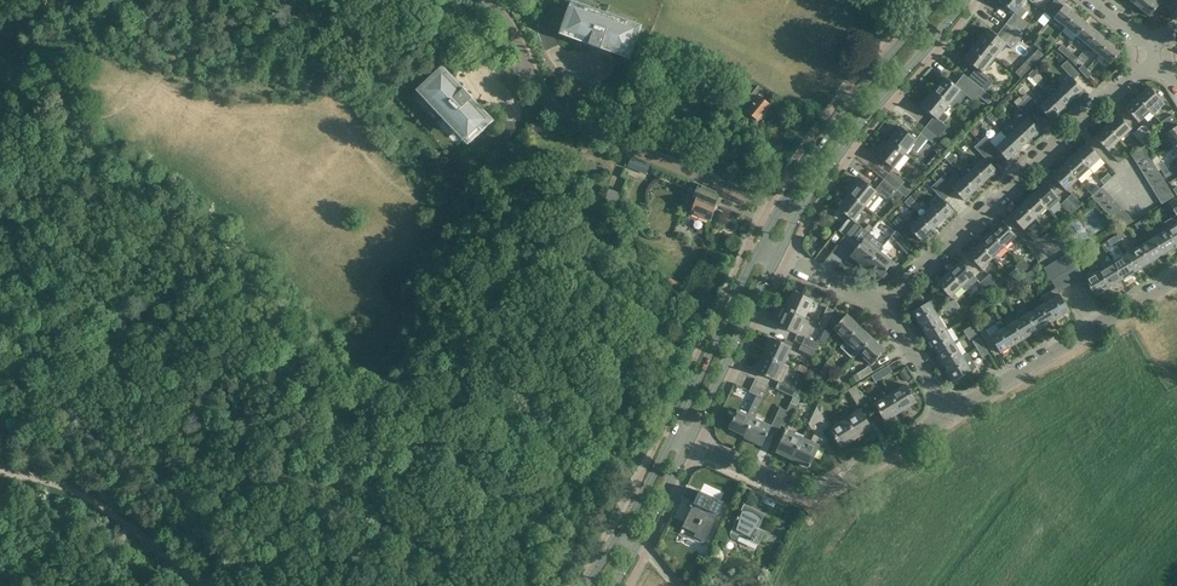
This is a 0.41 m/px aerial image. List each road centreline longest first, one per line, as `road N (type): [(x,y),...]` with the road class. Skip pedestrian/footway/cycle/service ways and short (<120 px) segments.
road 1 (residential): [(881,305),(1151,47)]
road 2 (residential): [(688,443),(813,493),(951,415)]
road 3 (tertiary): [(796,216),(962,0)]
road 4 (residential): [(951,415),(1176,279)]
road 5 (tertiary): [(937,0),(856,95),(779,208)]
road 6 (tertiary): [(757,248),(673,436)]
road 7 (tertiary): [(688,443),(774,256)]
road 8 (tertiary): [(673,436),(583,585)]
road 9 (tertiary): [(611,585),(688,443)]
road 10 (residential): [(951,415),(881,305)]

